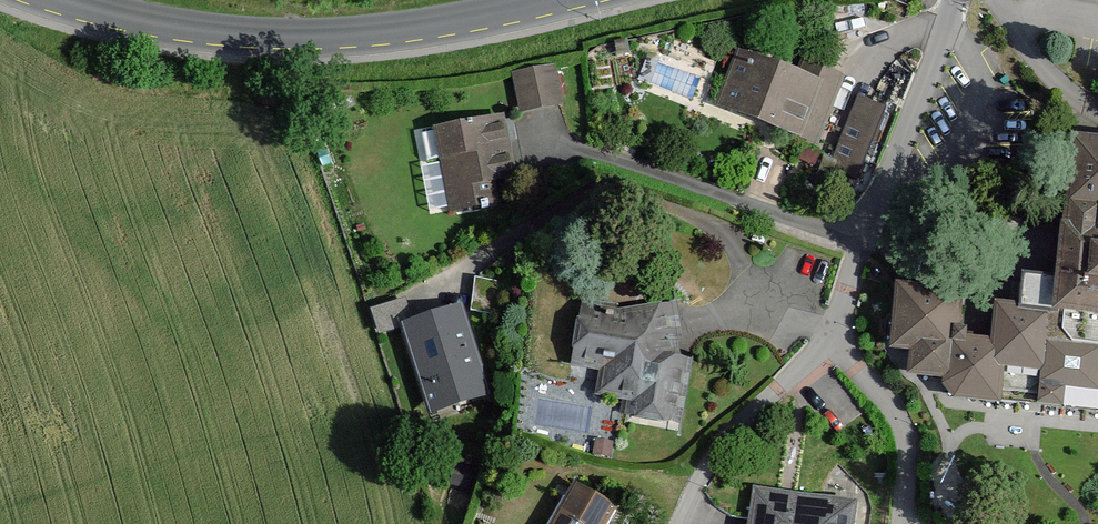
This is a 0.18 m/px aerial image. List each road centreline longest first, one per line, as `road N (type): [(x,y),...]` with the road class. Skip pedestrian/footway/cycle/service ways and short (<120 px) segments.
road 1 (residential): [(955,0),(829,344),(740,418),(679,523)]
road 2 (tertiary): [(48,0),(170,32),(261,39),(356,37),(560,0)]

